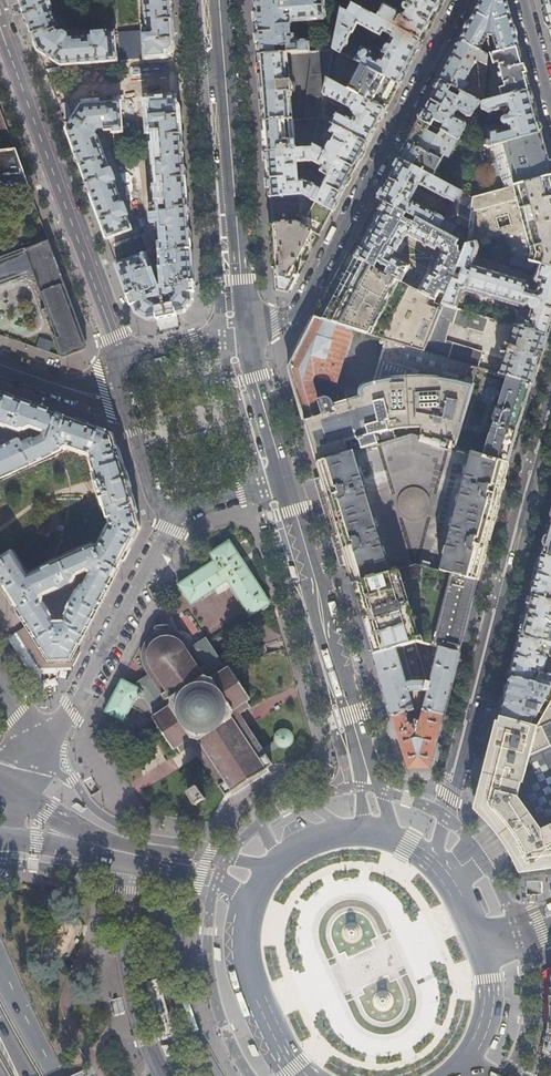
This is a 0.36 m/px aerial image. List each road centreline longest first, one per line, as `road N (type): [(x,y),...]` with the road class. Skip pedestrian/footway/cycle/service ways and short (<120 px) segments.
road 1 (residential): [(431,861),(550,445)]
road 2 (residential): [(462,0),(299,313),(245,329)]
road 3 (residential): [(122,360),(0,28)]
road 4 (primary): [(219,0),(245,329)]
road 5 (primary): [(284,480),(366,756)]
road 6 (residential): [(48,756),(180,512)]
road 7 (primary): [(273,866),(150,850),(55,818),(26,798)]
road 8 (primary): [(5,837),(211,880),(250,897)]
road 9 (primary): [(250,897),(243,967),(282,1050),(304,1075)]
road 10 (primary): [(245,329),(284,480)]
road 11 (residential): [(126,406),(0,366)]
road 12 (residential): [(122,360),(245,329)]
road 13 (residential): [(180,512),(157,502),(126,406)]
road 14 (trunk): [(57,1075),(0,964)]

